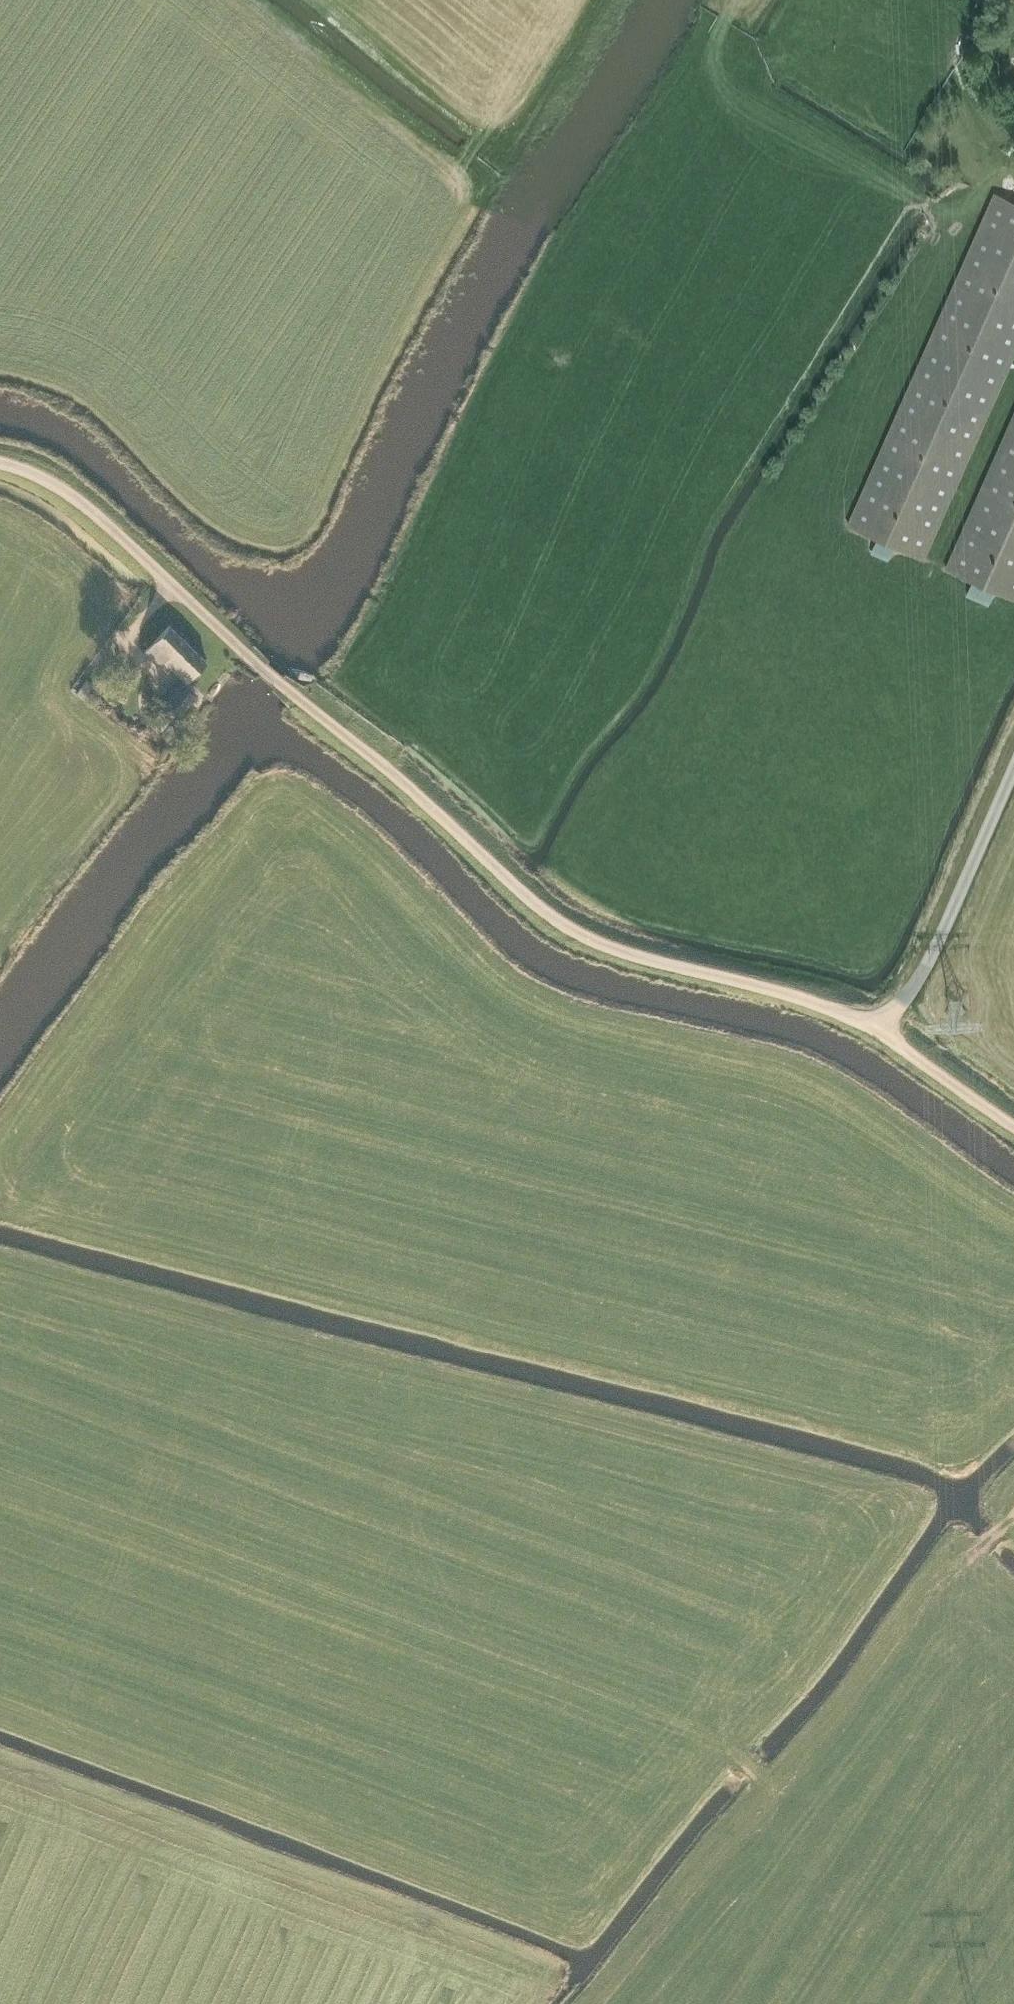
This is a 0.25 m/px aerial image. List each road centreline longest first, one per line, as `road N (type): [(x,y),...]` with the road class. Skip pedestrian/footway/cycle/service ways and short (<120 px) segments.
road 1 (unclassified): [(876,1028),(780,990),(622,950),(555,916),(262,668),(103,519),(48,480),(0,461)]
road 2 (unclassified): [(876,1028),(923,972),(1013,769)]
road 3 (unclassified): [(1013,1124),(876,1028)]

